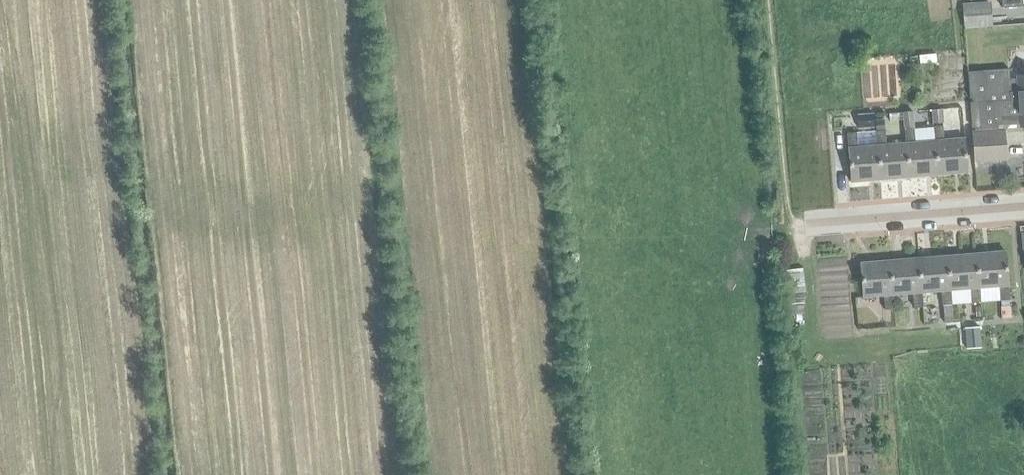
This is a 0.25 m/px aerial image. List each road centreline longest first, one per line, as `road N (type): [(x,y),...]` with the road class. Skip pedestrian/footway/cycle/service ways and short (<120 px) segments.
road 1 (residential): [(826,222),(1023,206)]

